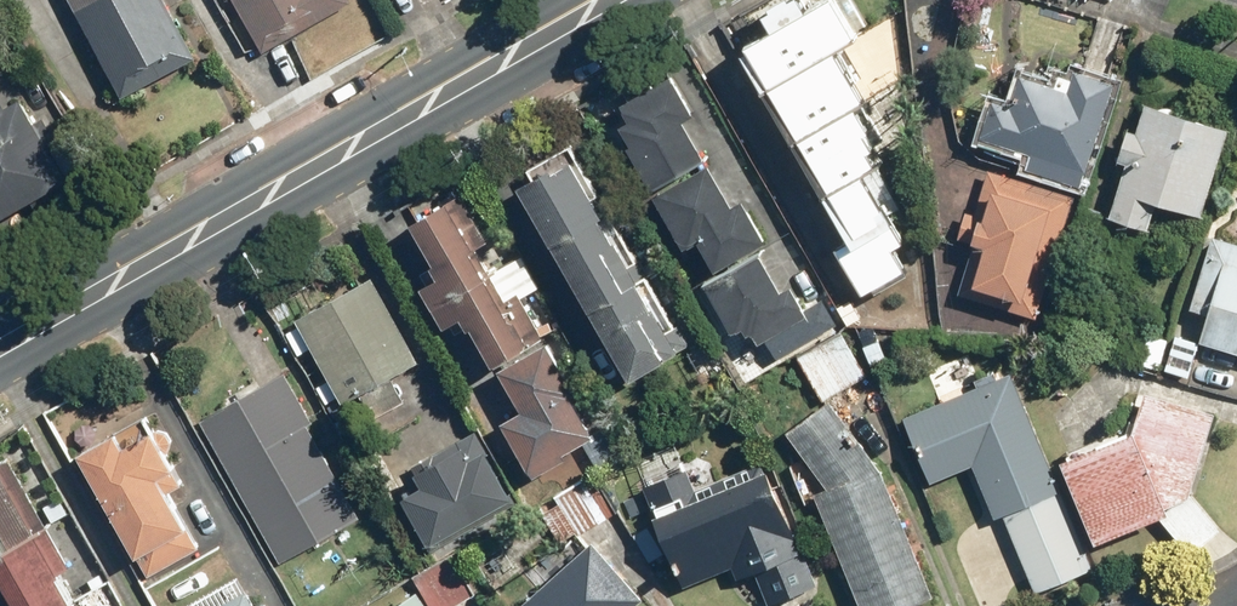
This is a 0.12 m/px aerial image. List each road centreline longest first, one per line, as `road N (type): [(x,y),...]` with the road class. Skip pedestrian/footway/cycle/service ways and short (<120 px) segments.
road 1 (secondary): [(0,346),(610,0)]

